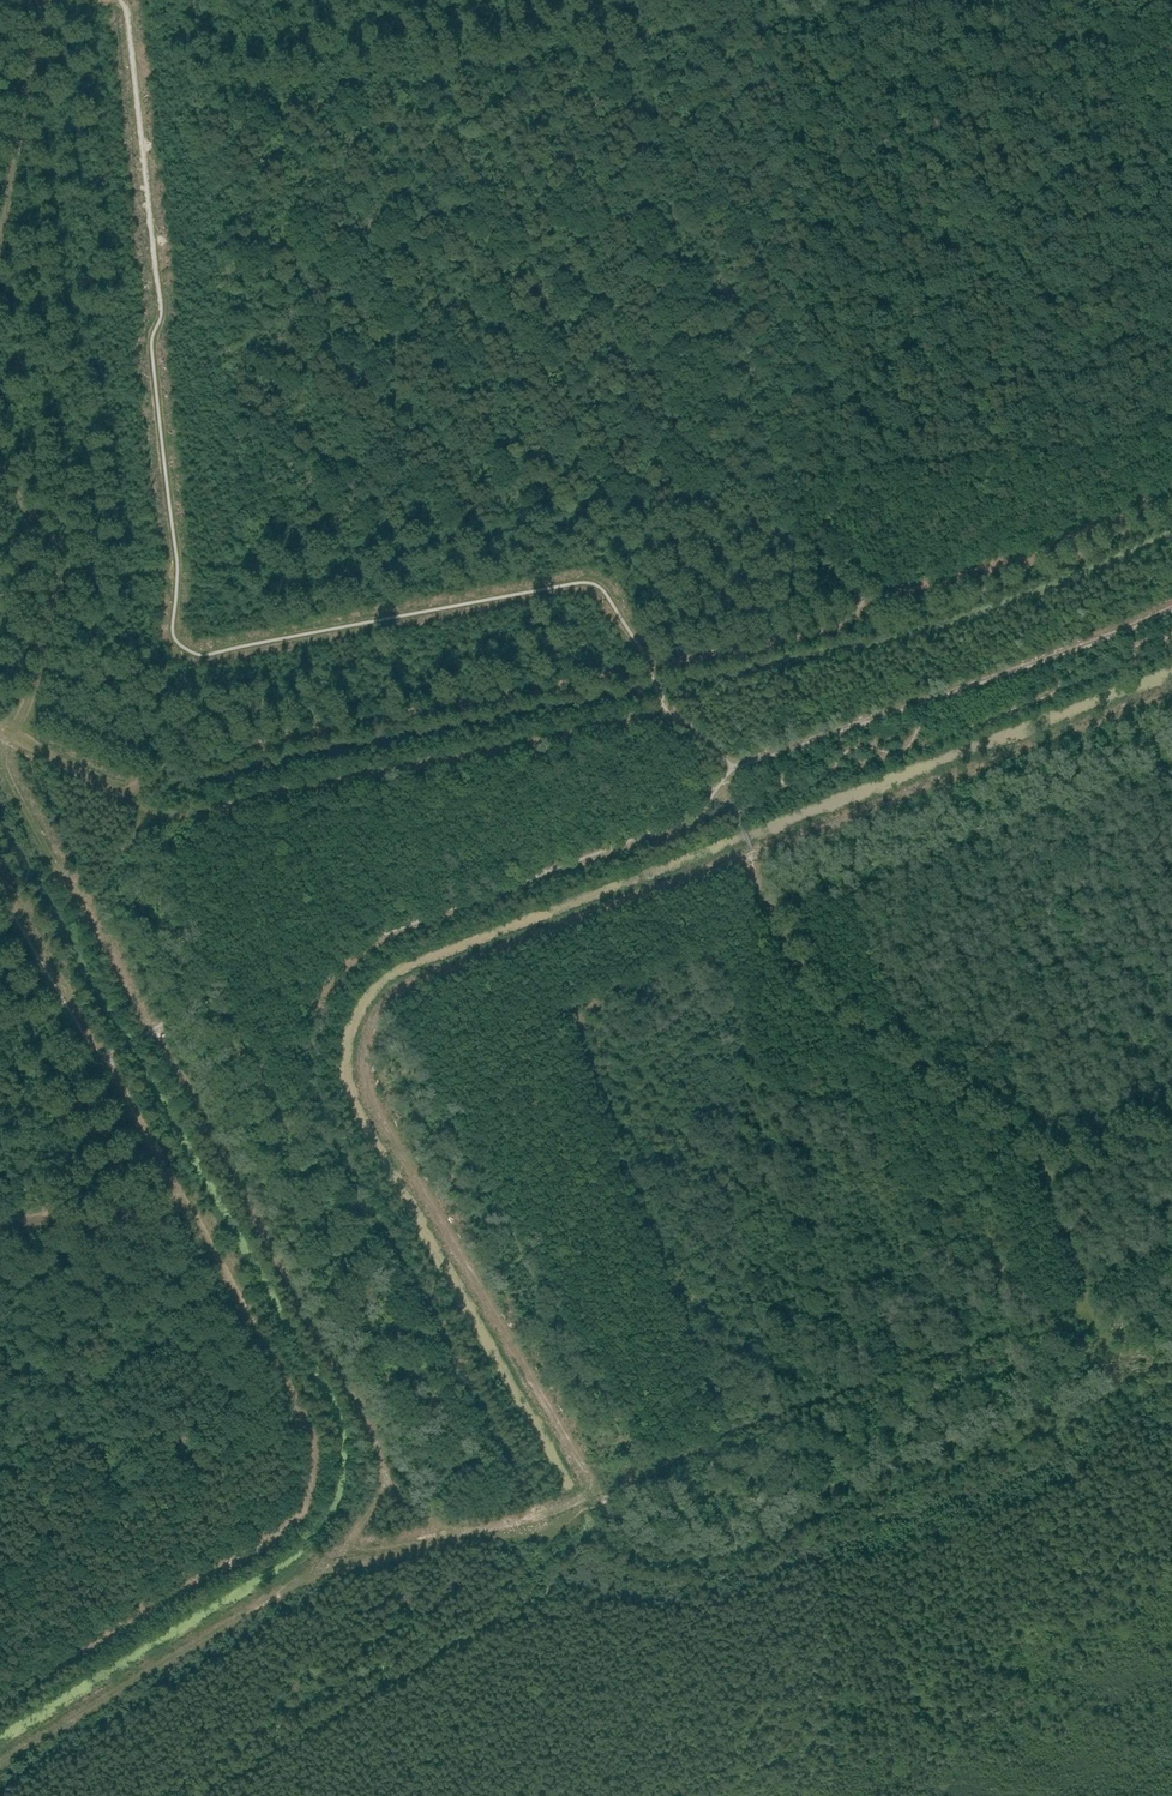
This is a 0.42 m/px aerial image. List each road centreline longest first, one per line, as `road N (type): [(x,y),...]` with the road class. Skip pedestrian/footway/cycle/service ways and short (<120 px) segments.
road 1 (track): [(123,788),(170,768),(649,669)]
road 2 (track): [(83,579),(57,626),(24,735),(123,788)]
road 3 (track): [(60,0),(0,236)]
road 4 (track): [(0,470),(83,579),(176,573)]

